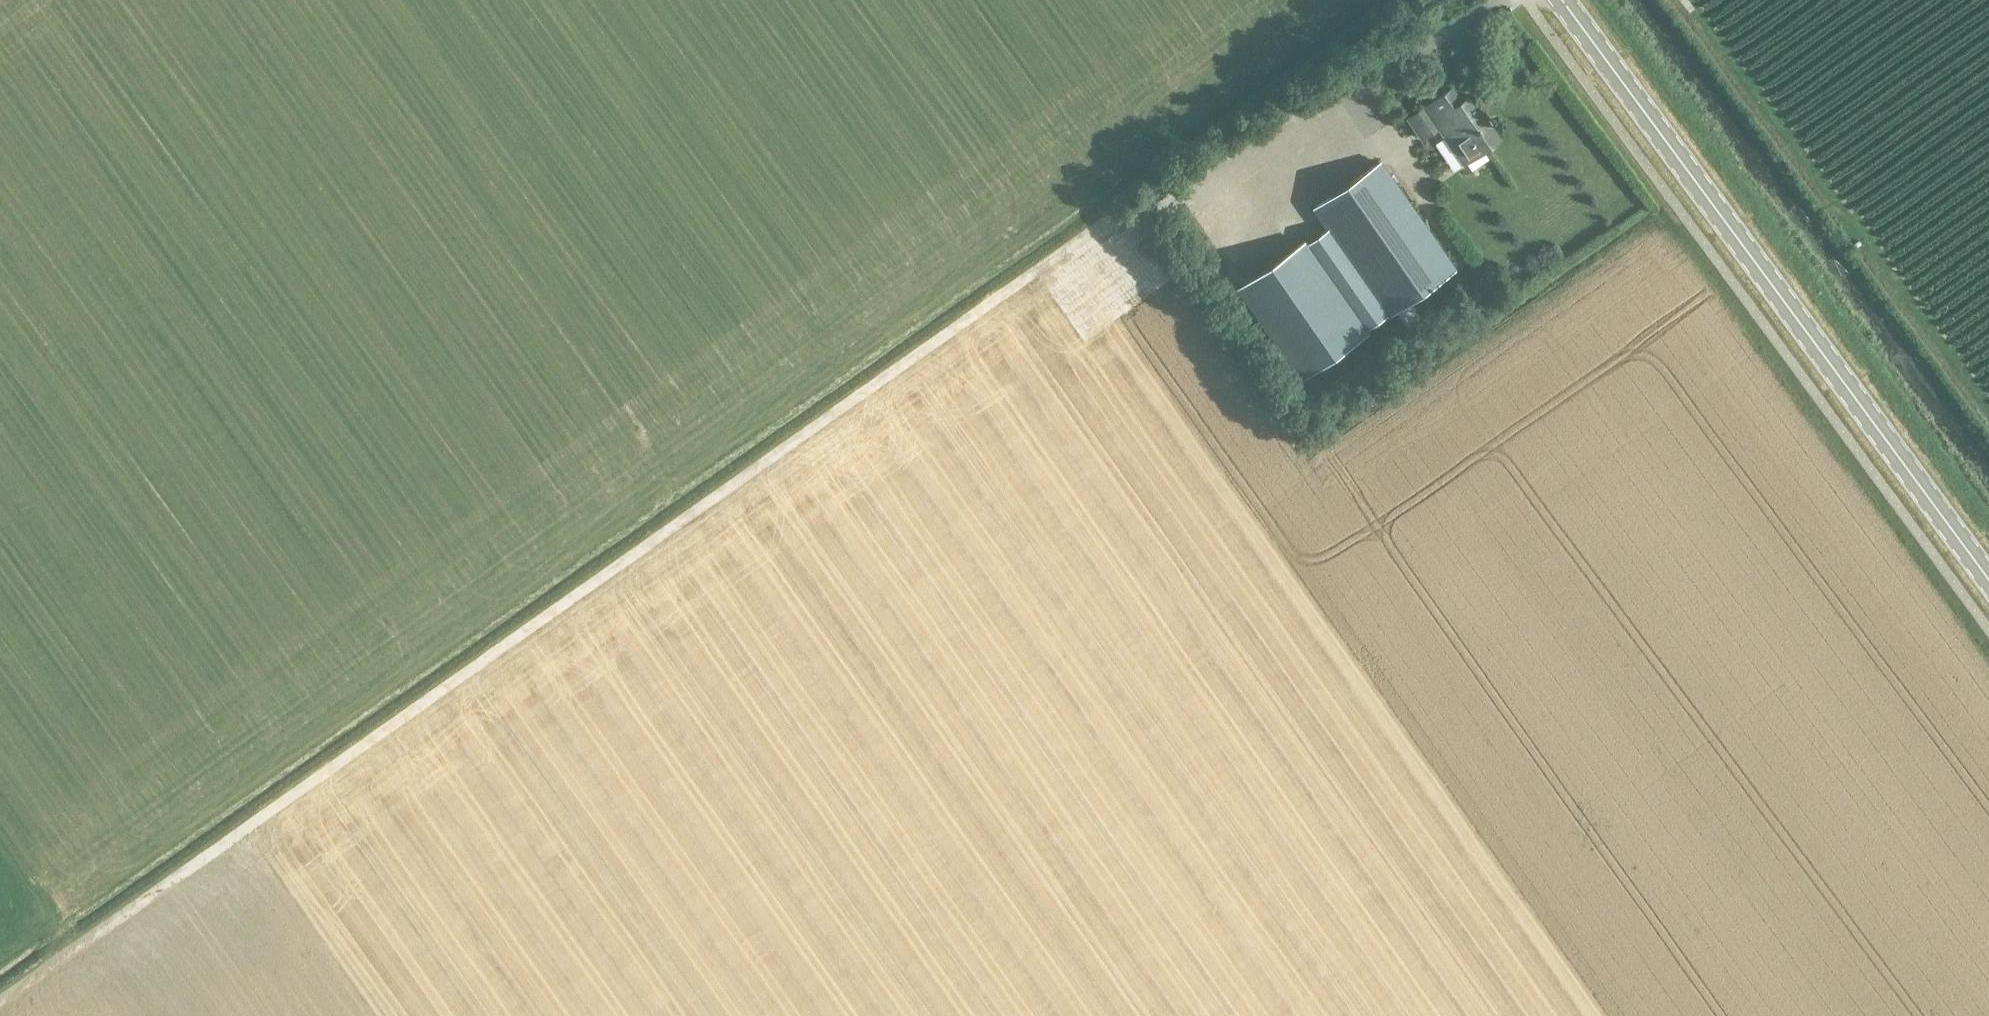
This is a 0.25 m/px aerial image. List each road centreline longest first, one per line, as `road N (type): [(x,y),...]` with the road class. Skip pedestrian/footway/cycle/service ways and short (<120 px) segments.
road 1 (secondary): [(1988,579),(1560,0)]

